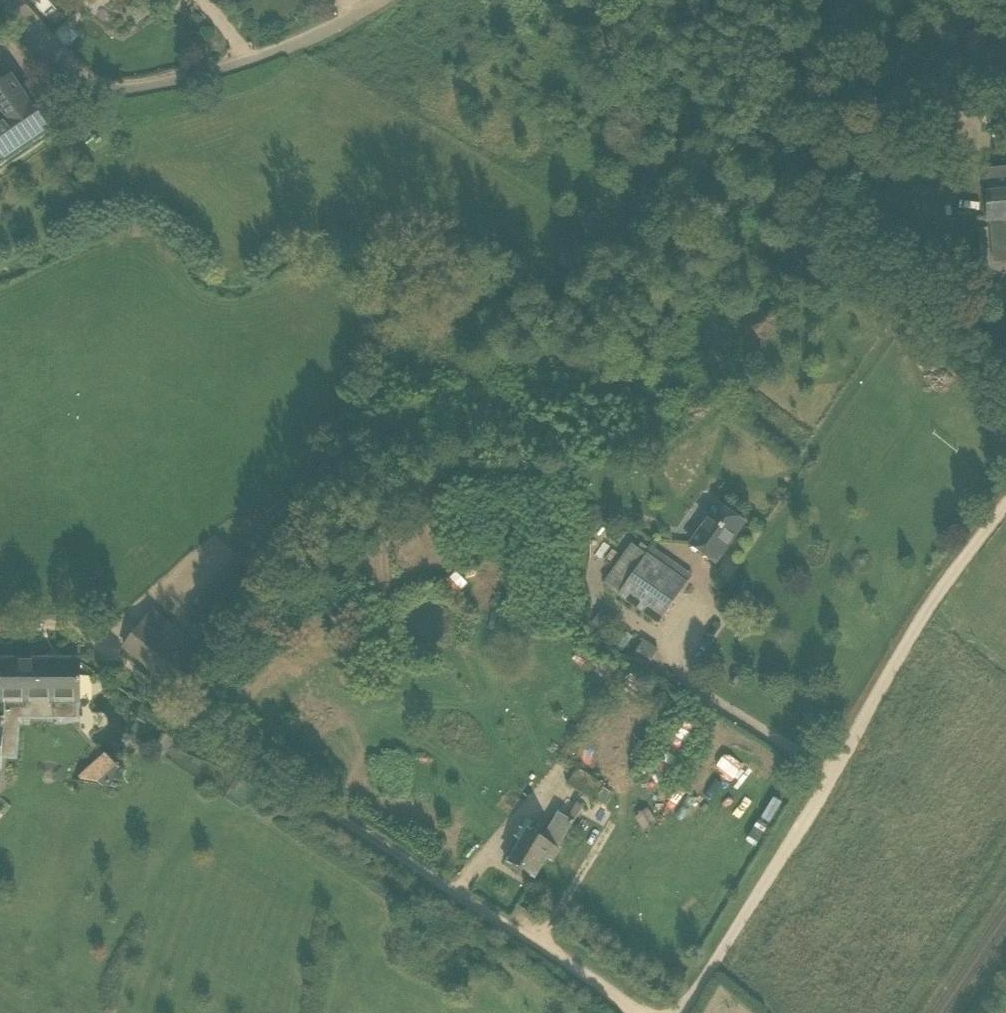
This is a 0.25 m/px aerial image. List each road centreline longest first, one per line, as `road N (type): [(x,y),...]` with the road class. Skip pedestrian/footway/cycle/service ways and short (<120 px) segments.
road 1 (track): [(639,1012),(261,778),(93,637),(46,624),(0,638)]
road 2 (unclassified): [(679,1012),(776,869),(958,565),(1005,509)]
road 3 (residential): [(8,0),(77,79),(107,90),(160,87),(244,63),(382,0)]

